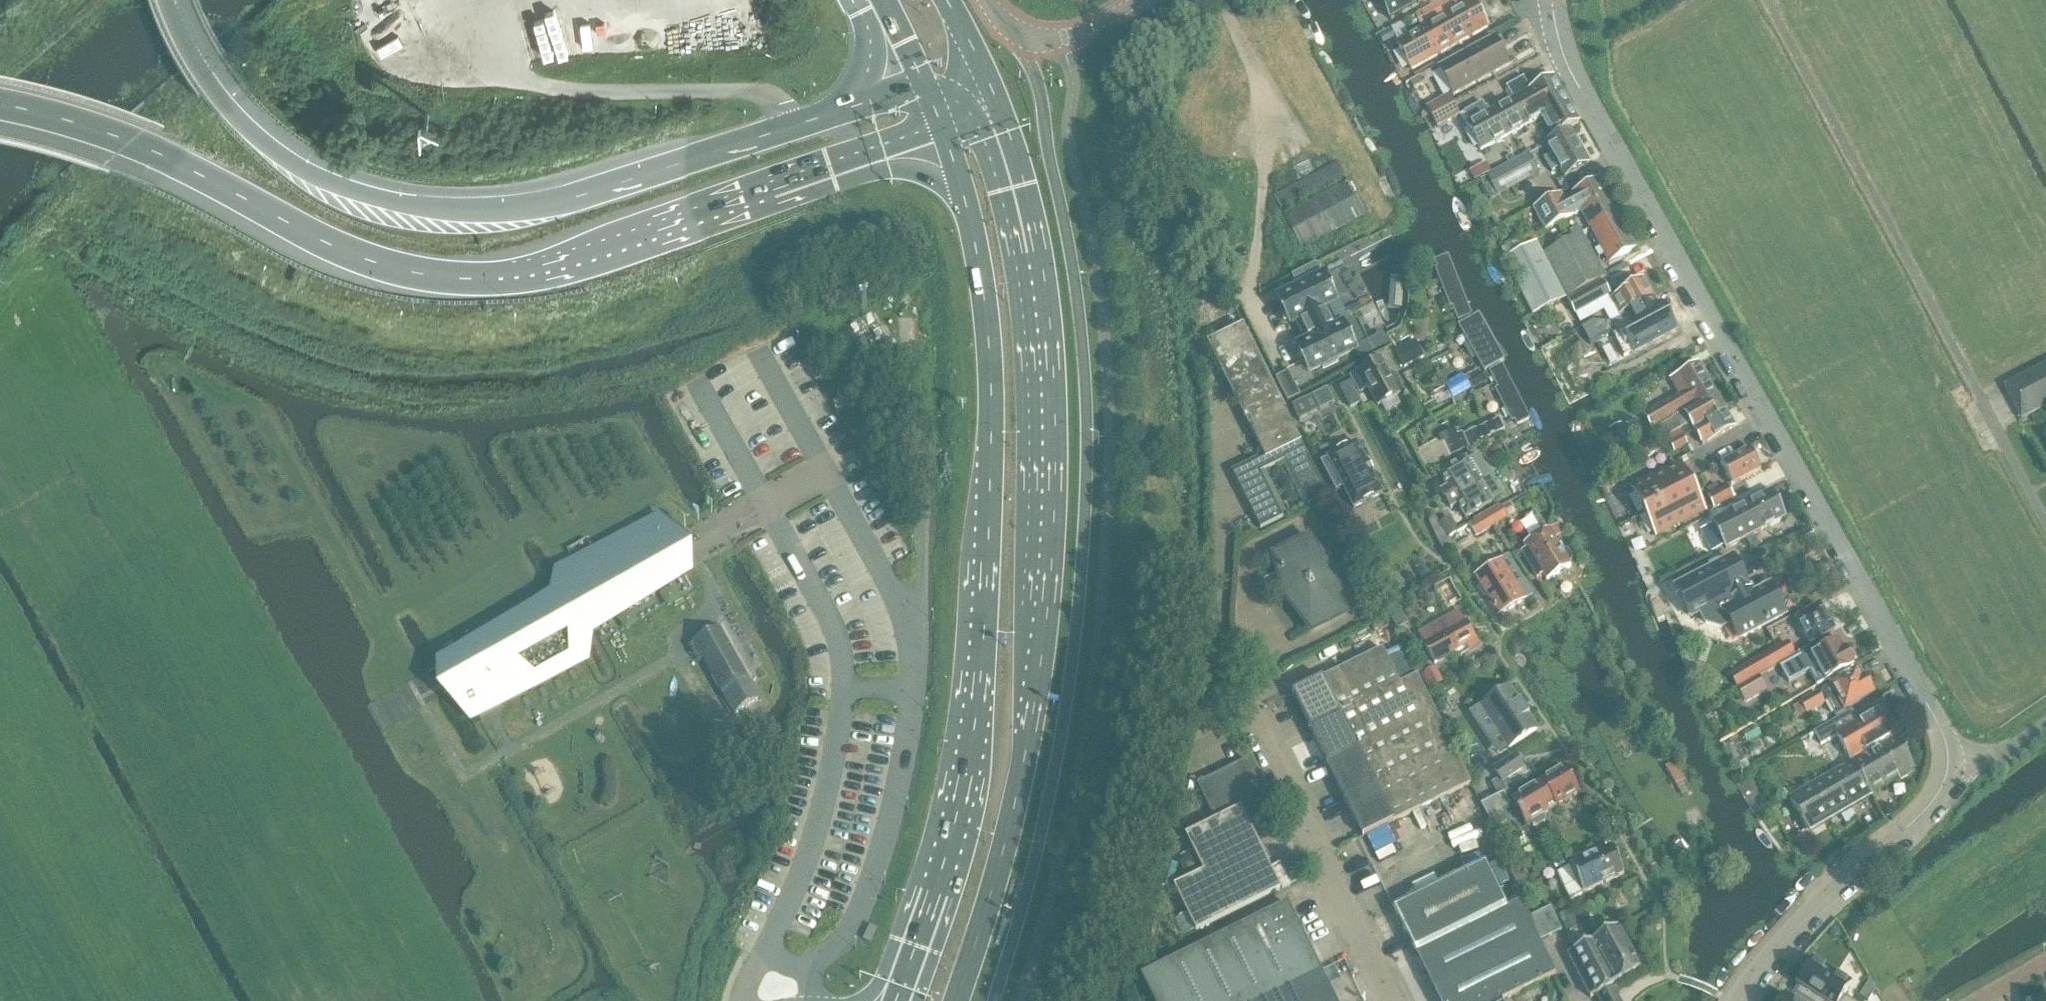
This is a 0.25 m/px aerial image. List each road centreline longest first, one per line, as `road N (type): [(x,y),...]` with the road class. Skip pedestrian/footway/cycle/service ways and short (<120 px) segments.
road 1 (motorway): [(0,104),(130,143),(391,269),(474,278),(574,266),(945,140)]
road 2 (primary): [(956,1000),(1021,779),(1054,479),(1056,402),(1040,242),(992,90)]
road 3 (primary): [(945,140),(972,227),(987,320),(992,395),(981,669),(963,792),(896,1000)]
road 4 (residential): [(1948,764),(1939,727),(1567,68),(1551,0)]
road 5 (motorway): [(923,86),(586,194),(536,205),(430,206),(356,191),(289,160),(225,99),(170,0)]
road 6 (unclassified): [(1391,1000),(1244,688),(1224,679)]
road 7 (track): [(916,659),(920,560),(906,319)]
road 8 (residential): [(1738,1000),(1804,919),(1927,808),(1948,764)]
road 9 (unclassified): [(1028,40),(1062,40),(1139,0)]

